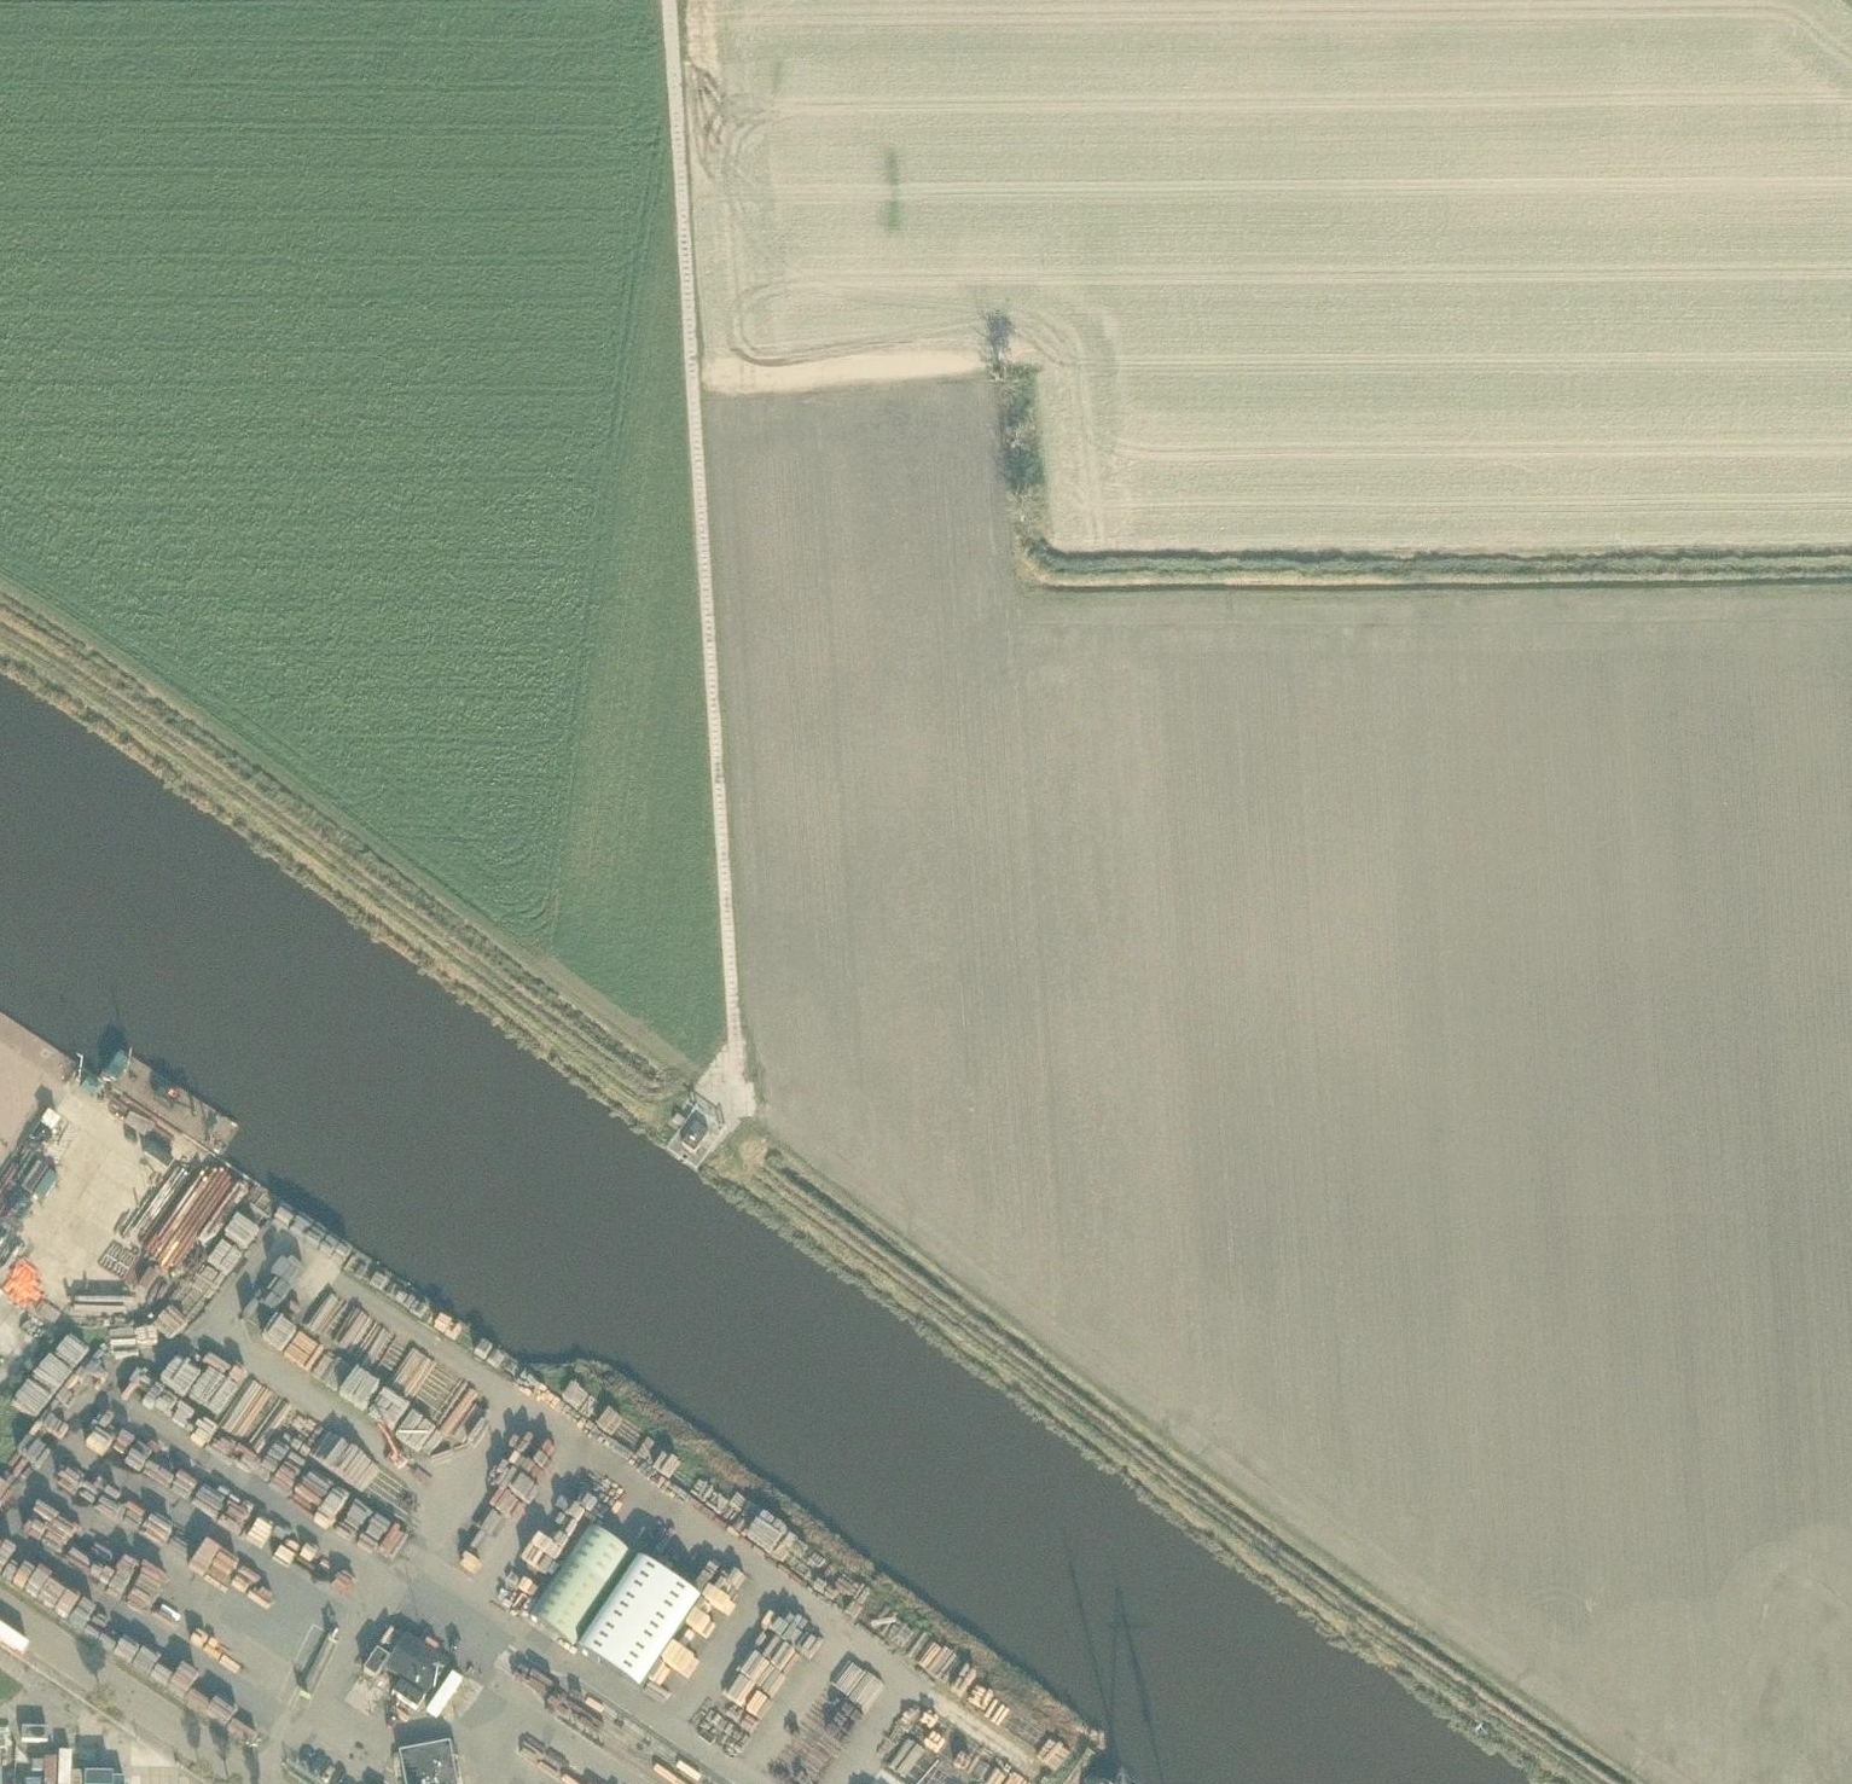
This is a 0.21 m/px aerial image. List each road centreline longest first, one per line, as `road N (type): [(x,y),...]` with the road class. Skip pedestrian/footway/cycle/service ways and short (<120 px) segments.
road 1 (track): [(669,0),(736,1059),(726,1103)]
road 2 (unclassified): [(0,1610),(256,1783)]

